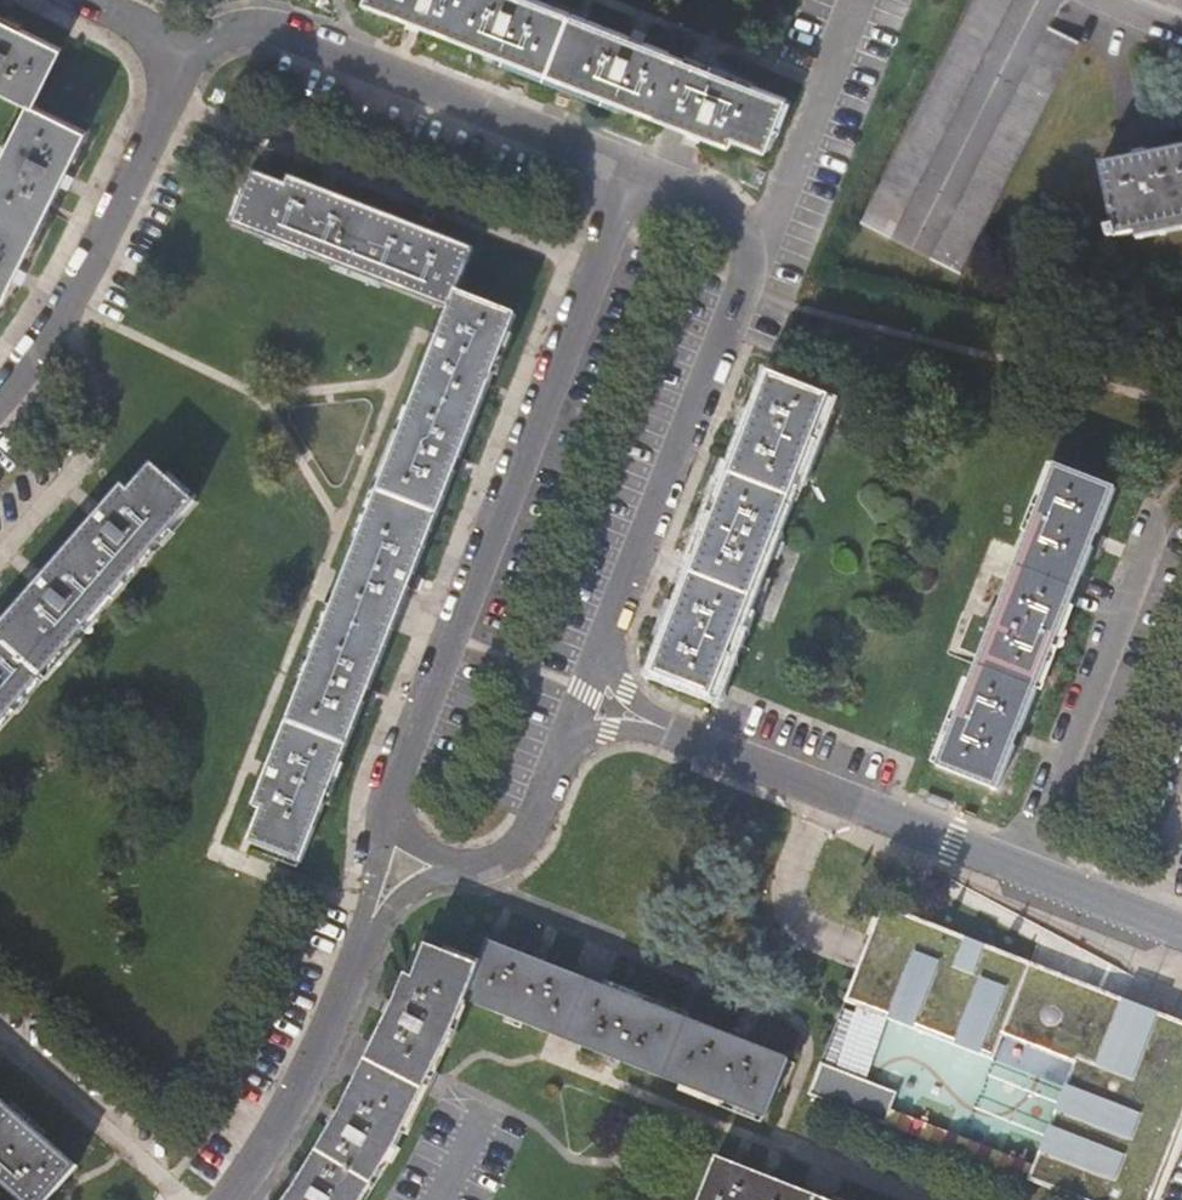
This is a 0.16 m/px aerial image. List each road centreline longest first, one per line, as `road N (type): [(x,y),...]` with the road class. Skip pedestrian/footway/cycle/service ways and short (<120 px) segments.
road 1 (residential): [(1017,867),(579,700)]
road 2 (residential): [(1017,867),(1181,491)]
road 3 (residential): [(1045,0),(930,236)]
road 4 (residential): [(1137,914),(1017,867)]
road 5 (residential): [(1181,802),(1137,914)]

